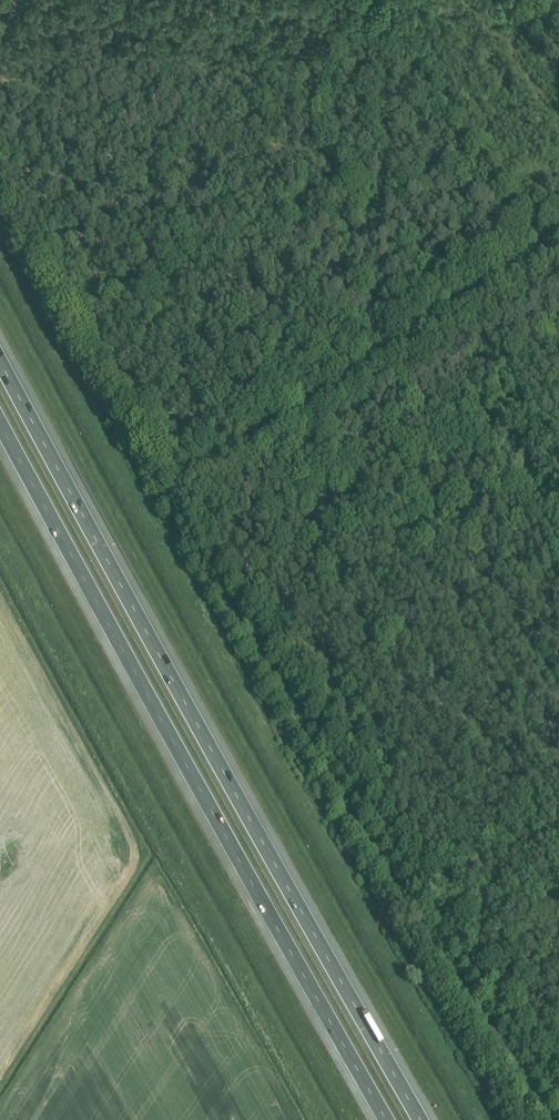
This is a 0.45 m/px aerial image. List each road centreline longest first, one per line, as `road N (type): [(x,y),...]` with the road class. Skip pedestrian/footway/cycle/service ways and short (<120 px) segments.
road 1 (track): [(558,242),(192,476),(174,511),(557,1119)]
road 2 (motorway): [(423,1119),(0,348)]
road 3 (motorway): [(0,411),(388,1119)]
road 4 (track): [(0,1084),(110,915),(135,852),(0,592)]

